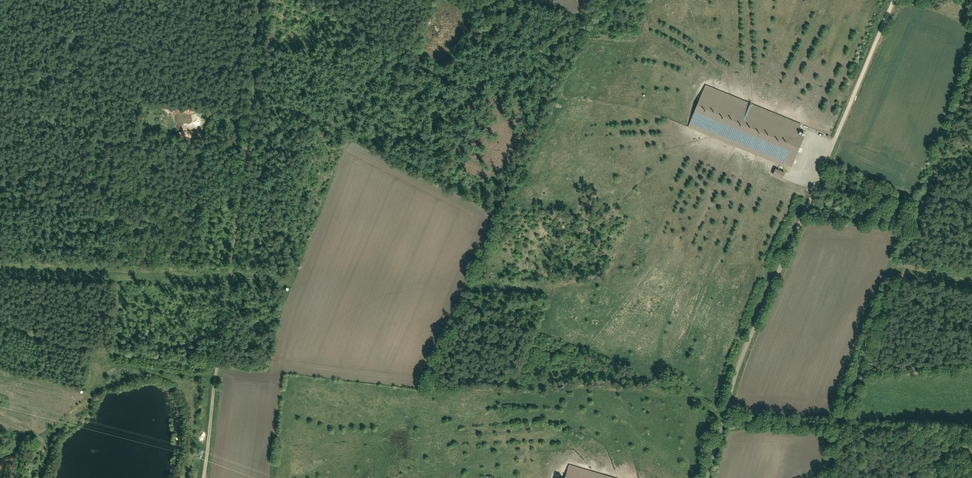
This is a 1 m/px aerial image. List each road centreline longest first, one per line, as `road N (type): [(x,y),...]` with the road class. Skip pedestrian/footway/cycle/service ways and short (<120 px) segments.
road 1 (track): [(709,477),(742,359),(895,0)]

